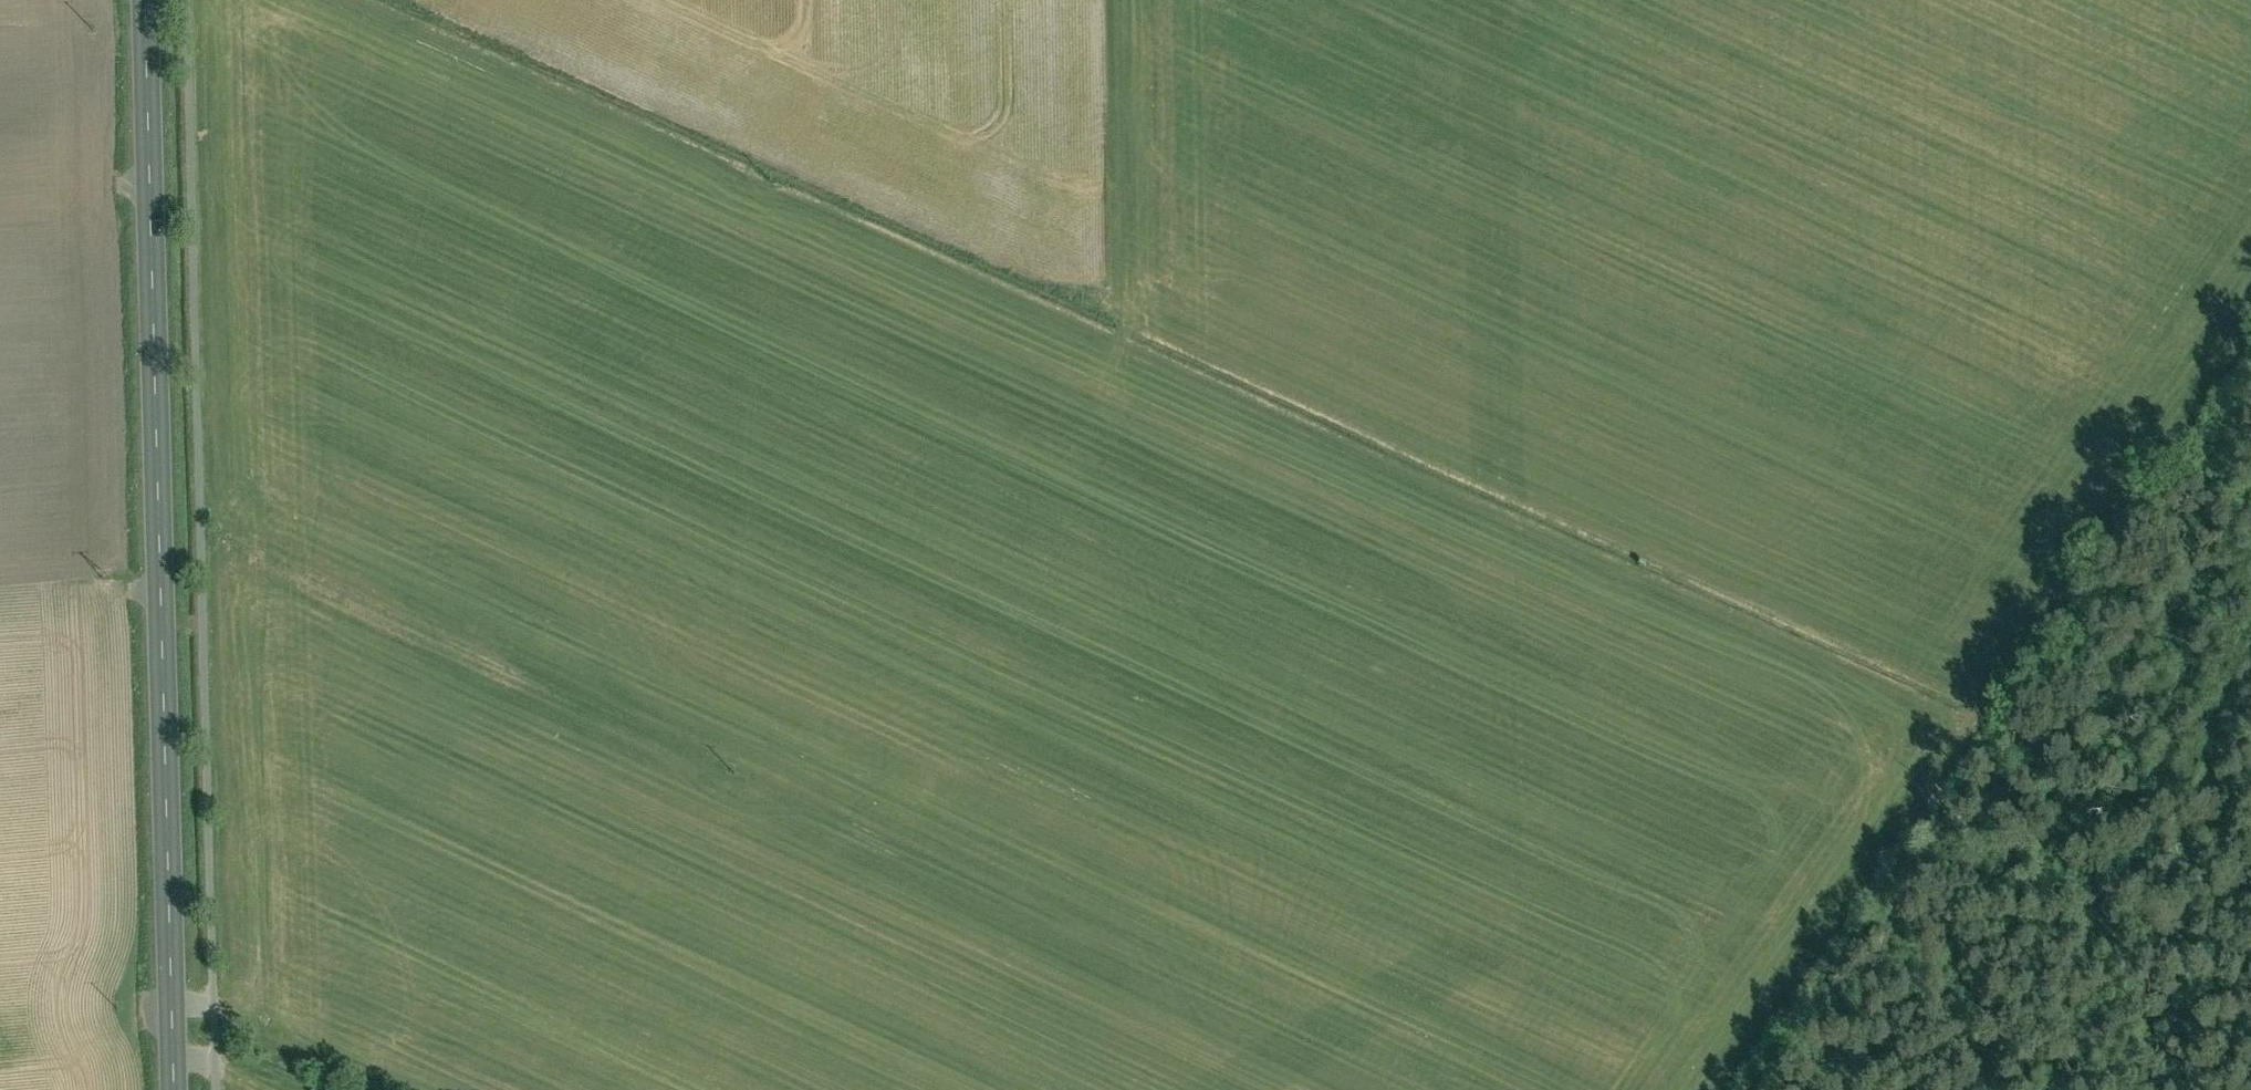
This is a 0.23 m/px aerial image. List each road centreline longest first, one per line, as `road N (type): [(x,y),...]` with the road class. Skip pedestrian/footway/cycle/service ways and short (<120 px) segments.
road 1 (tertiary): [(147,0),(175,1089)]

